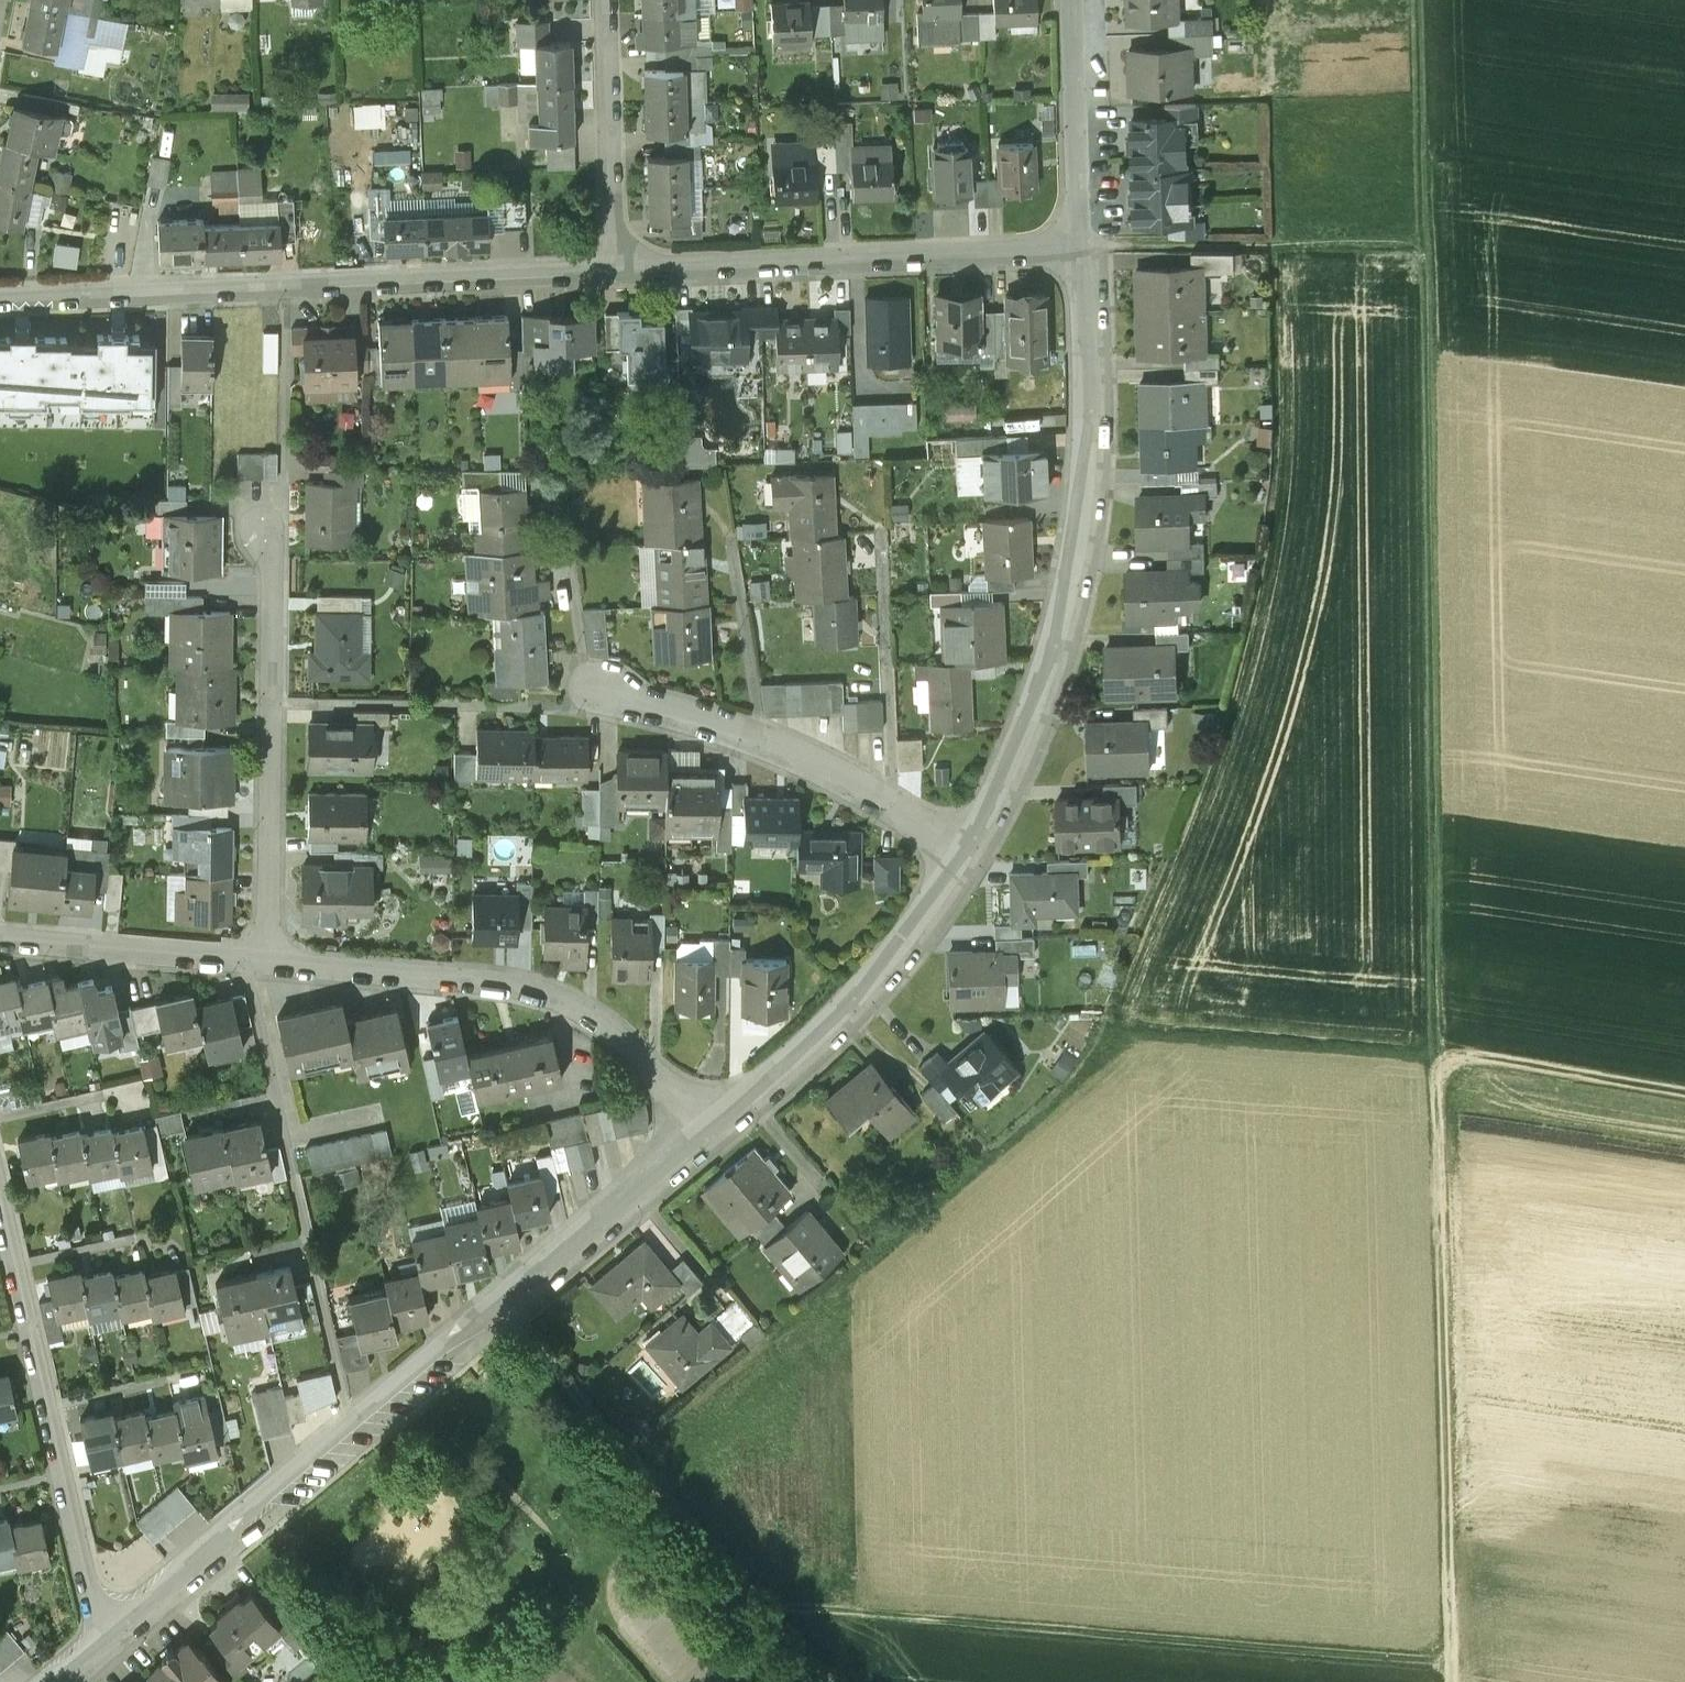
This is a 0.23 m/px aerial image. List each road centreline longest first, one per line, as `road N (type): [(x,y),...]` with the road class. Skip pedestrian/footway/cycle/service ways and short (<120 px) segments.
road 1 (track): [(1417,0),(1449,1681)]
road 2 (track): [(1448,1665),(770,1607)]
road 3 (residential): [(966,856),(1036,722),(1075,583),(1094,452),(1087,252)]
road 4 (residential): [(0,299),(616,271)]
road 5 (track): [(1684,1092),(1440,1057),(1109,1027)]
road 6 (residential): [(266,962),(560,998),(637,1053),(701,1141)]
road 7 (track): [(829,1681),(508,1303)]
road 8 (residential): [(350,1435),(251,985),(266,962)]
road 9 (residential): [(616,271),(1087,252)]
road 10 (residential): [(101,1645),(0,1195)]
road 11 (residential): [(350,1435),(701,1141)]
road 12 (residential): [(266,962),(272,566),(263,524)]
road 13 (residential): [(966,856),(851,780),(587,678)]
road 14 (residential): [(701,1141),(898,959),(966,856)]
road 15 (track): [(1422,244),(1120,245),(1087,252)]
road 16 (residential): [(101,1645),(350,1435)]
road 17 (residential): [(606,0),(616,271)]
road 18 (residential): [(0,938),(266,962)]
road 19 (residential): [(1087,252),(1074,0)]

